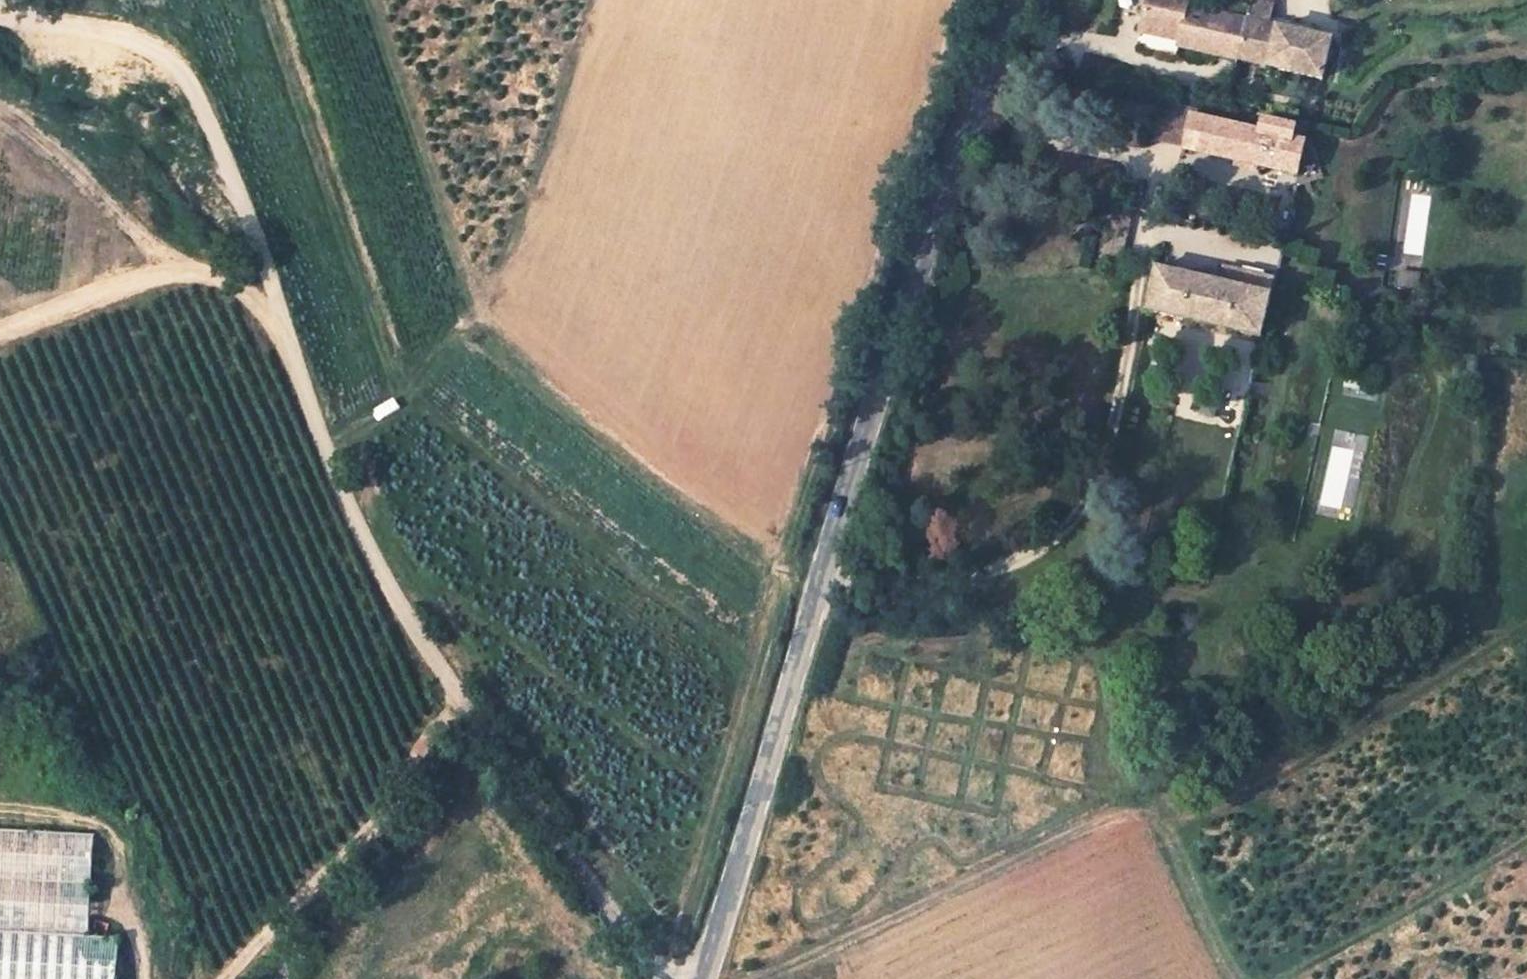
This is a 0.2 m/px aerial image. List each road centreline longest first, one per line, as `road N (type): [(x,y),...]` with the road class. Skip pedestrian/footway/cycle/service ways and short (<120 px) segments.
road 1 (tertiary): [(699,978),(1002,0)]

